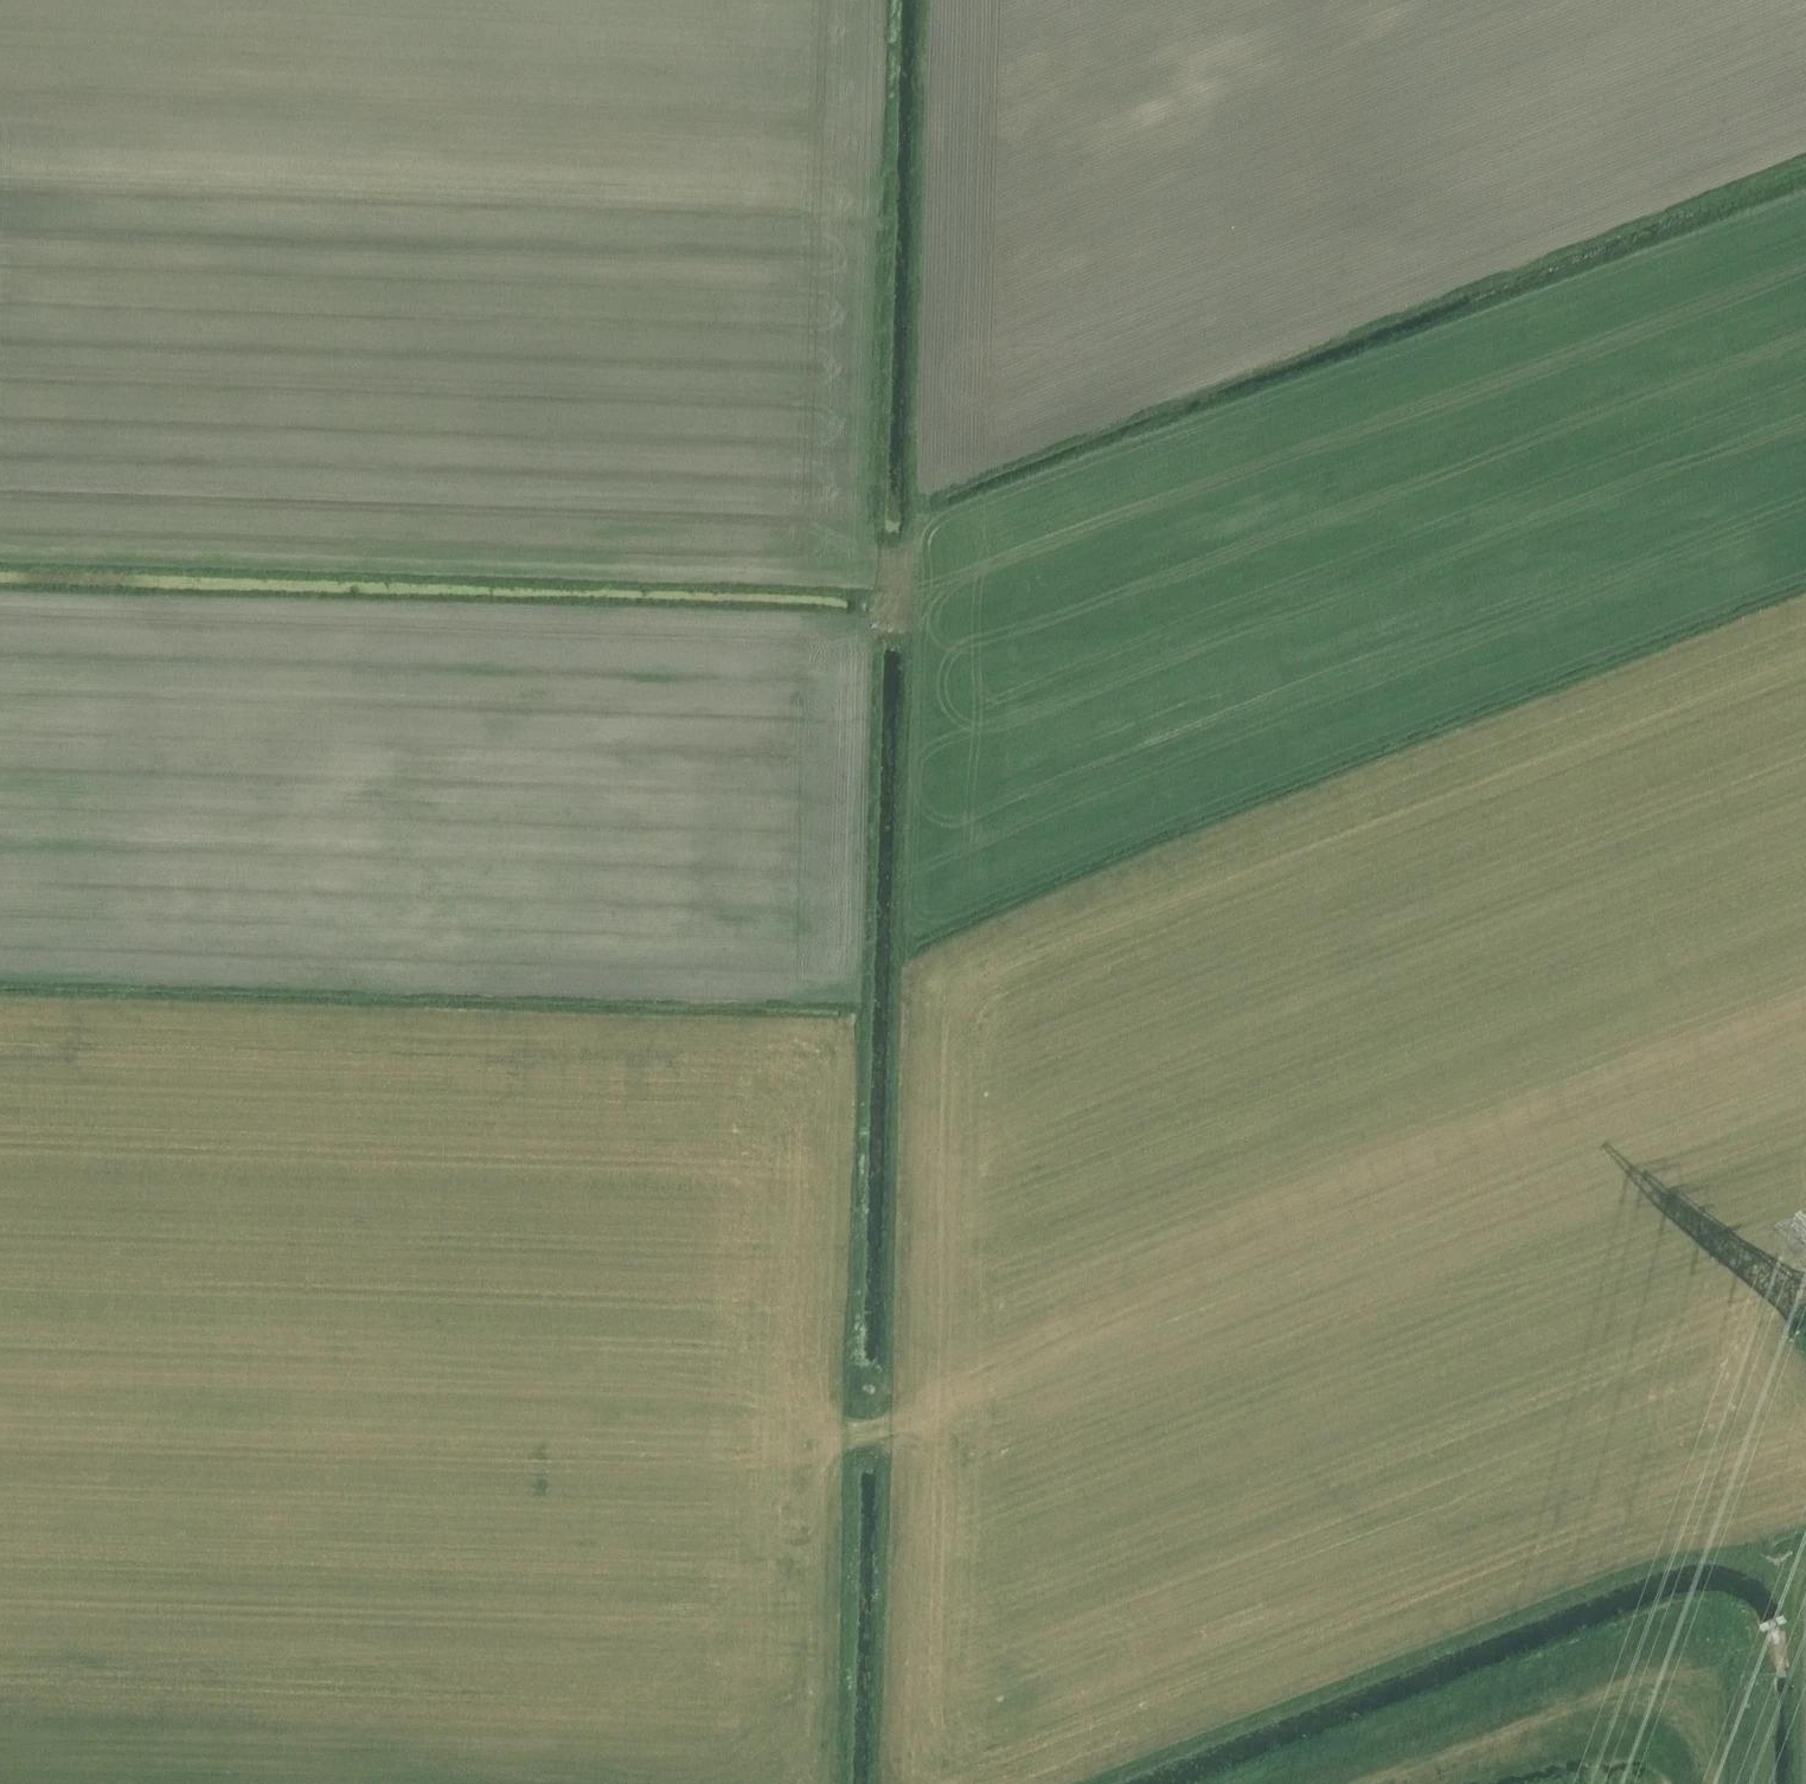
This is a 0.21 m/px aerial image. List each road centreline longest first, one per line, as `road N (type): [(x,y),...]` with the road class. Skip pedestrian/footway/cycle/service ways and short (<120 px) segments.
road 1 (track): [(1372,1783),(1673,1669),(1742,1668)]
road 2 (track): [(1742,1668),(1794,1625),(1788,1574),(1805,1566)]

